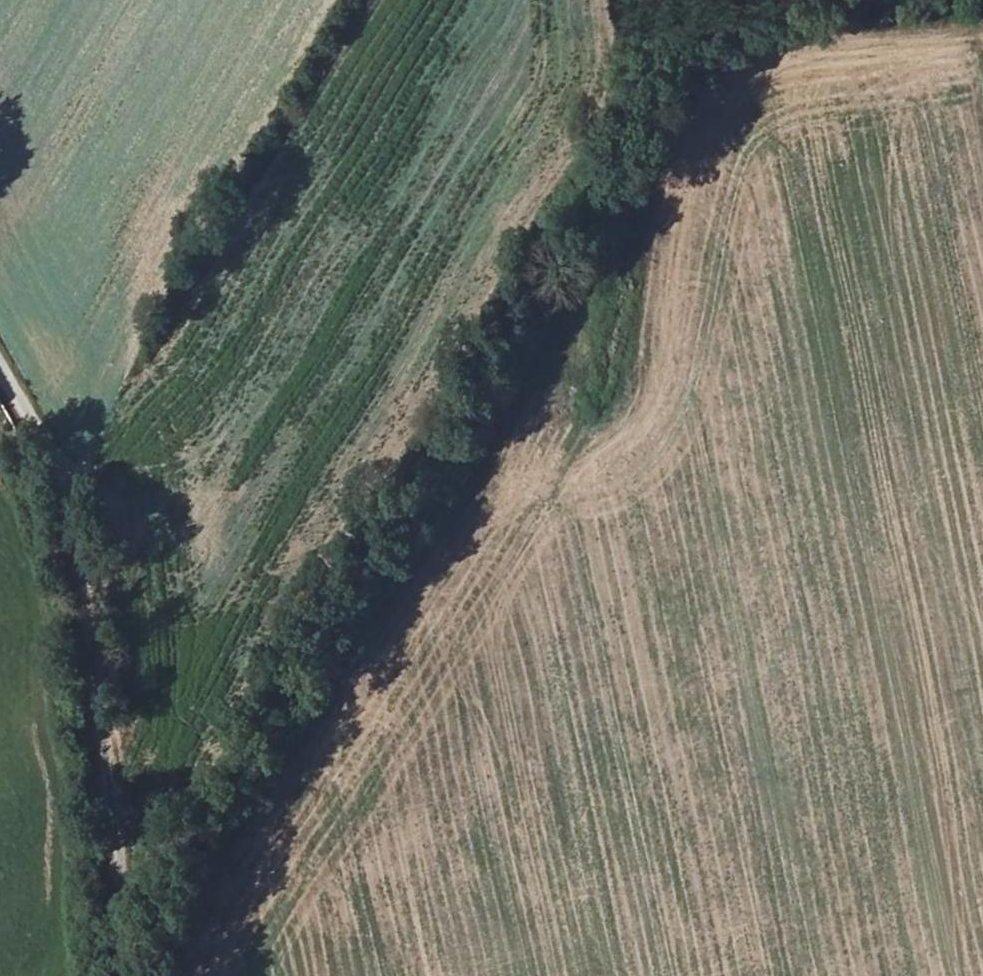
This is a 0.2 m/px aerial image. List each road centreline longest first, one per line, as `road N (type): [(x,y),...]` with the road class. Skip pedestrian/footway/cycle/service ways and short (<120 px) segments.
road 1 (track): [(42,442),(71,537),(110,836),(139,975)]

